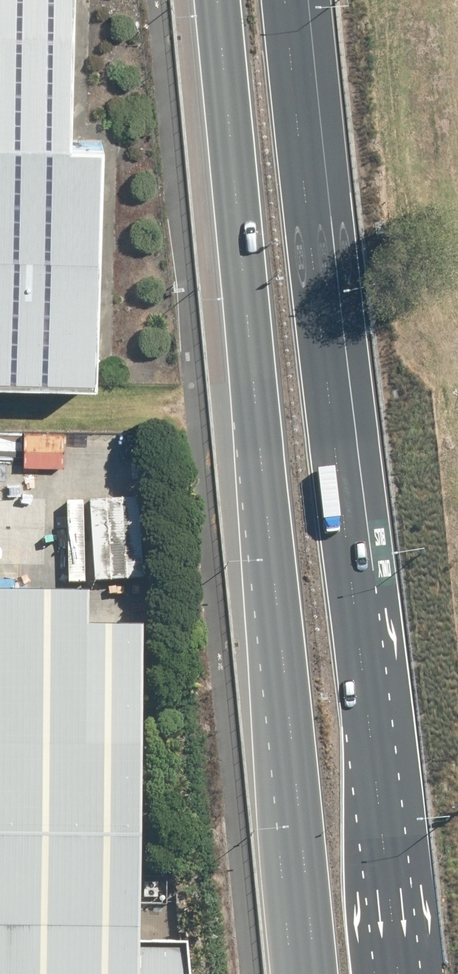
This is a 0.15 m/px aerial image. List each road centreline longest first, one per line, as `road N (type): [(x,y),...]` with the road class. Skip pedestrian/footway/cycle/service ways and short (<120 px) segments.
road 1 (motorway): [(298,0),(407,973)]
road 2 (motorway): [(311,973),(223,0)]

